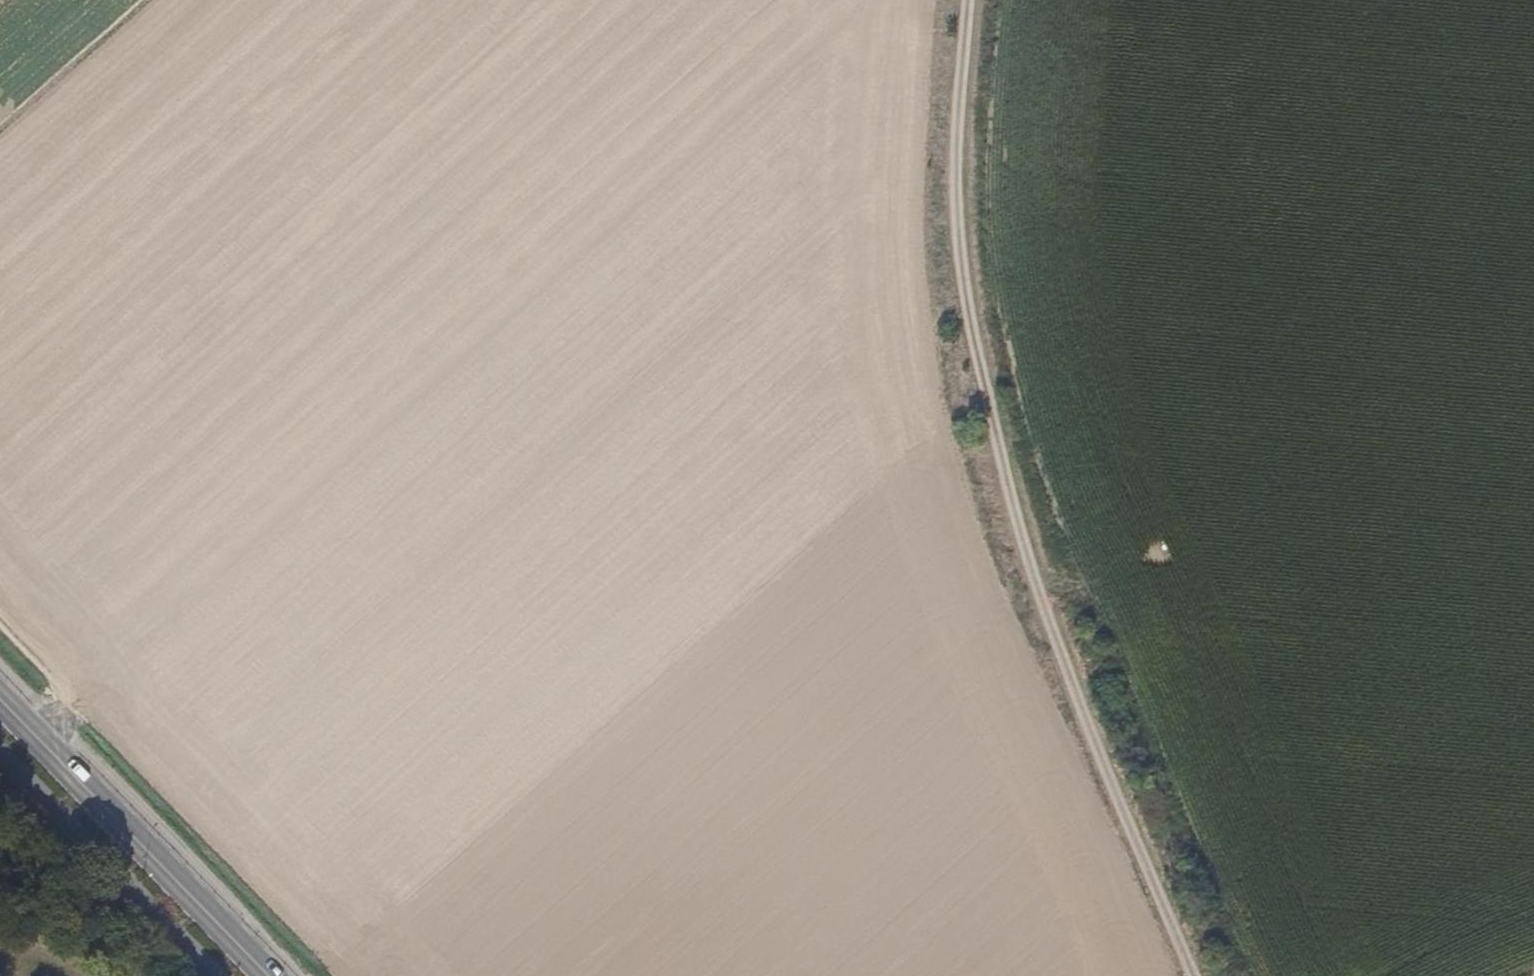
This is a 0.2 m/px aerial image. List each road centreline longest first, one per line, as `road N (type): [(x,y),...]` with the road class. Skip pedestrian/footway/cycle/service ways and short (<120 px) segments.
road 1 (track): [(977,0),(962,168),(970,305),(991,440),(1046,625),(1194,975)]
road 2 (secondary): [(0,701),(267,975)]

